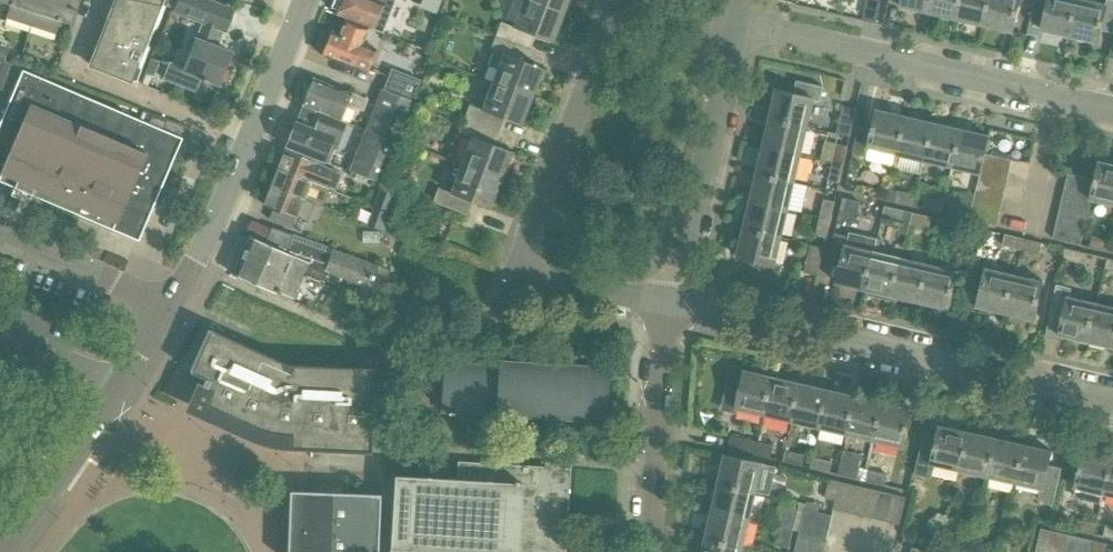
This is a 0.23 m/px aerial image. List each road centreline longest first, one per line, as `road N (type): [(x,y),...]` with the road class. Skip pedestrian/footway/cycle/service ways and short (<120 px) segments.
road 1 (residential): [(665,304),(512,290),(618,13),(639,4),(740,28)]
road 2 (residential): [(1112,405),(665,304)]
road 3 (residential): [(1112,111),(740,28)]
road 4 (tertiary): [(167,309),(222,205),(304,0)]
road 5 (tertiary): [(2,551),(108,409),(167,309)]
road 6 (residential): [(665,304),(740,28)]
road 7 (residential): [(652,551),(665,304)]
road 8 (residential): [(167,309),(0,238)]

